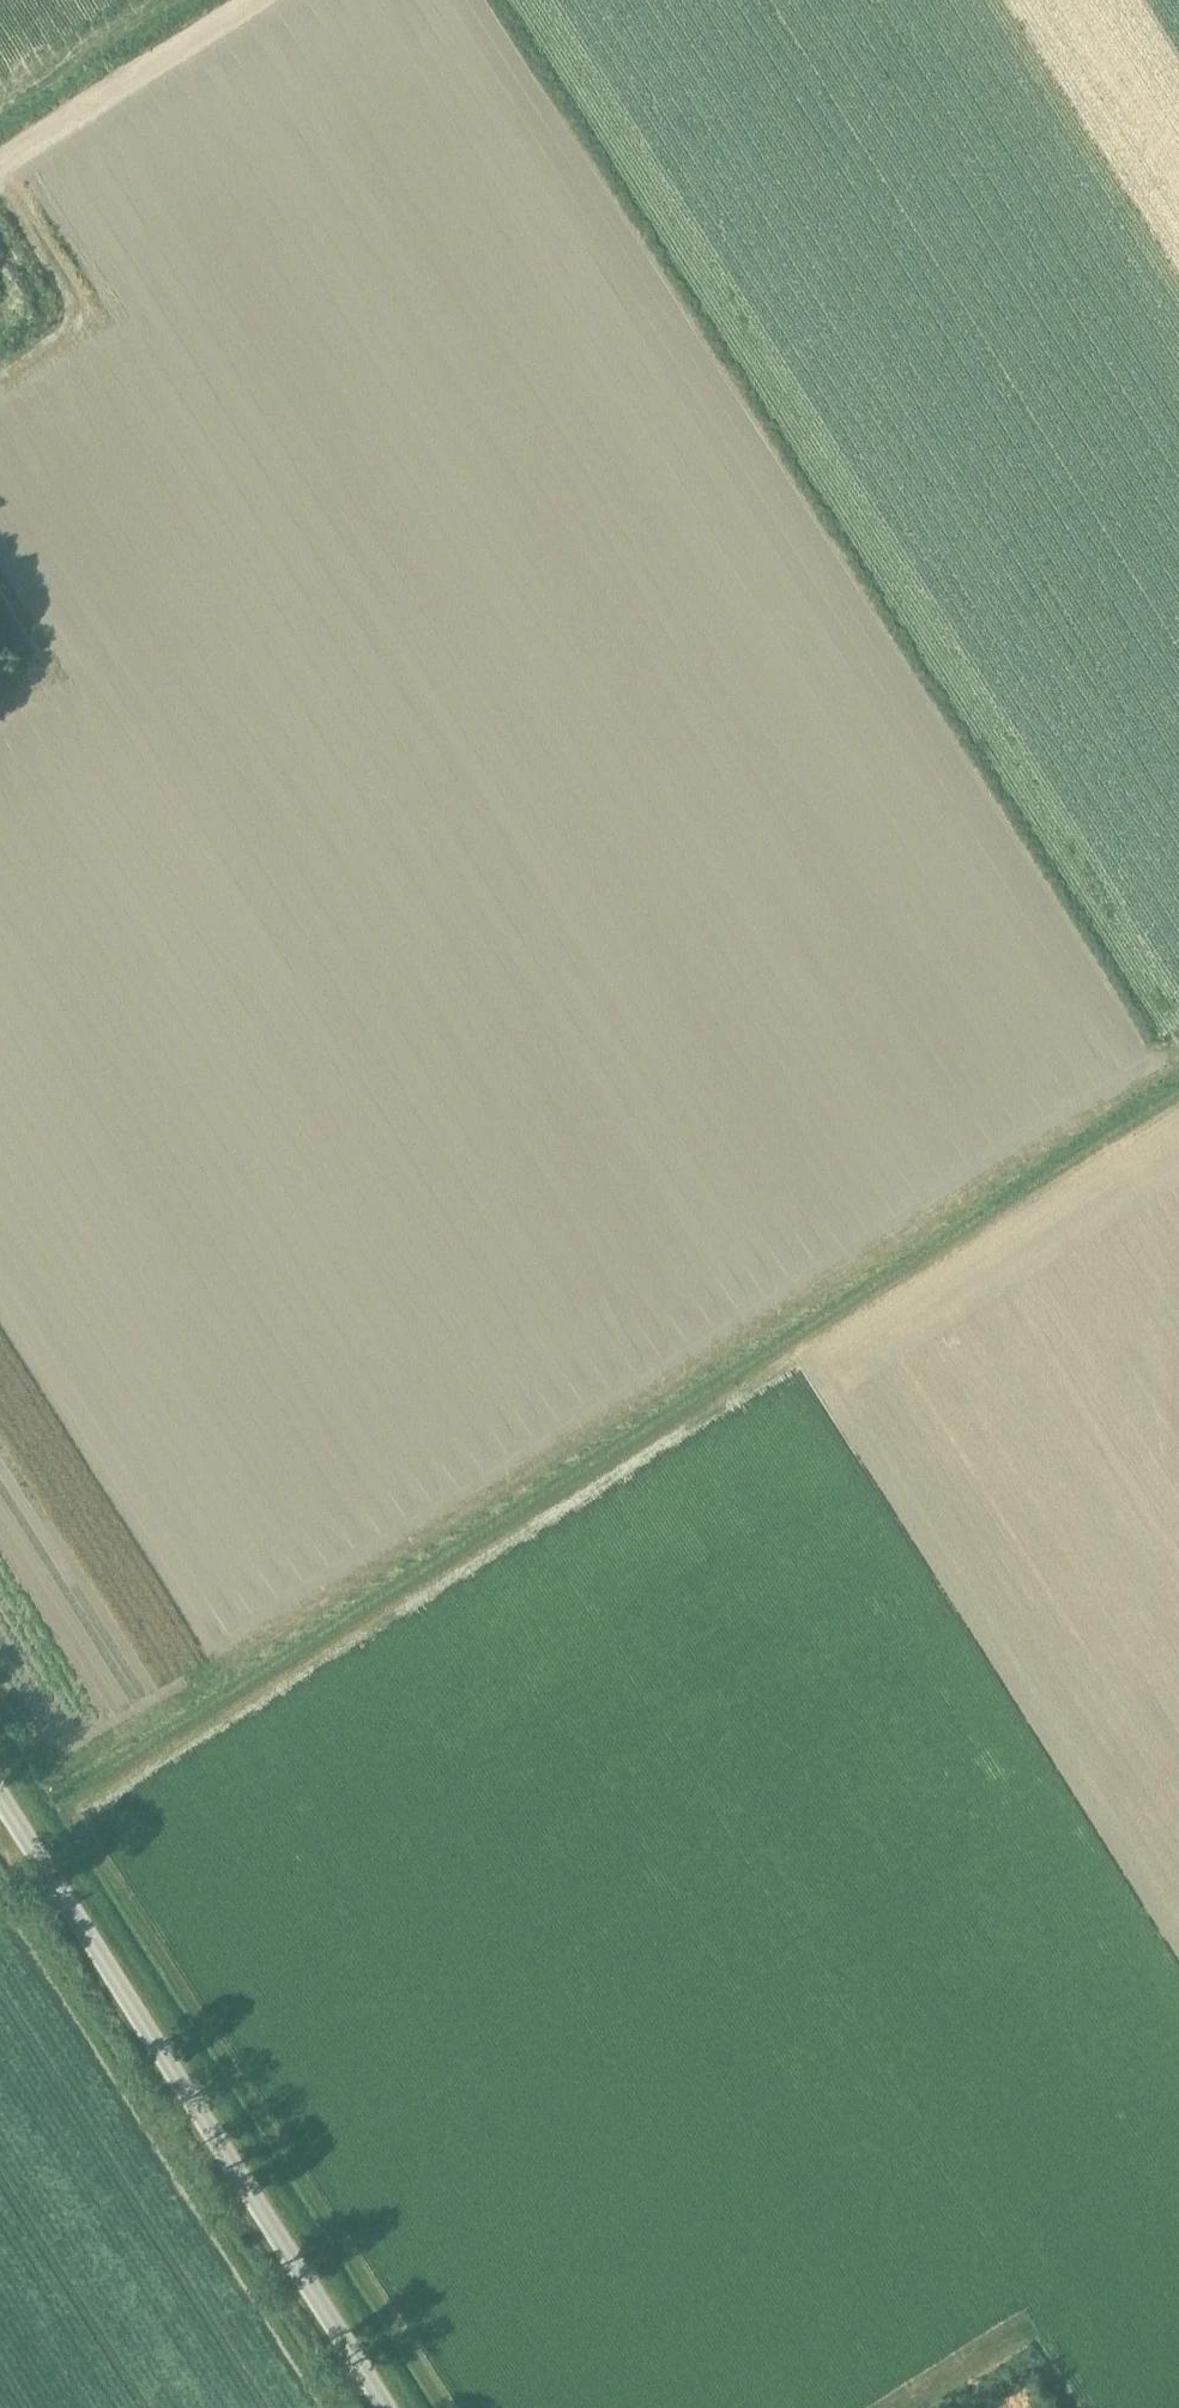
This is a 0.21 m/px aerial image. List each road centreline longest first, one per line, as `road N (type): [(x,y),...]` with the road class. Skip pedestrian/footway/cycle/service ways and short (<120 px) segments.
road 1 (unclassified): [(386,2407),(0,1798)]

